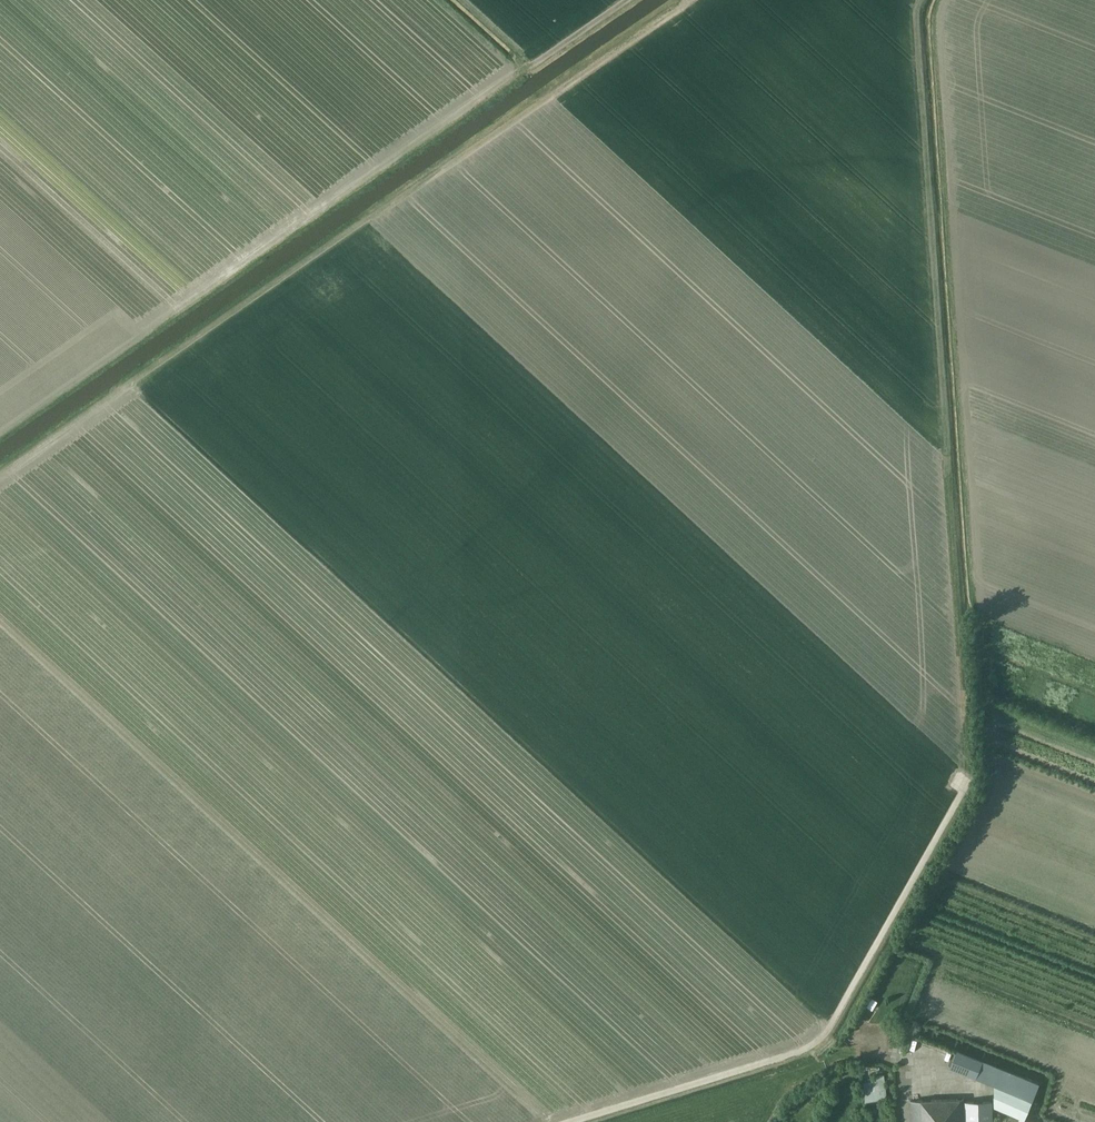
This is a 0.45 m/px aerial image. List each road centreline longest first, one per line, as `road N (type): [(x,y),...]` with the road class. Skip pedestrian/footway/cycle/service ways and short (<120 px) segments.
road 1 (track): [(923,0),(972,772),(817,1045),(569,1121)]
road 2 (track): [(0,472),(680,0)]

